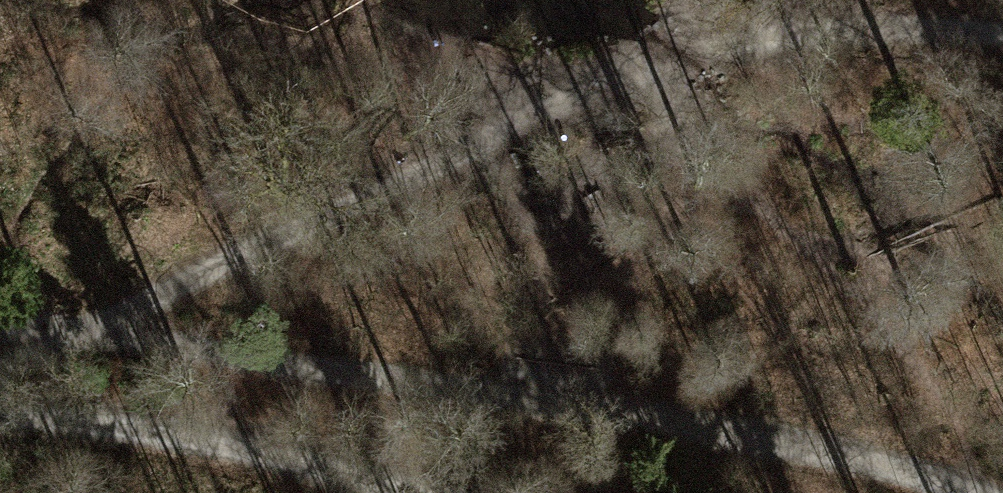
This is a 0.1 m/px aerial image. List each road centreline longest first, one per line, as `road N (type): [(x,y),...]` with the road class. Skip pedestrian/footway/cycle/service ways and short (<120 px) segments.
road 1 (track): [(1002,41),(876,29),(687,64),(565,104),(349,208),(66,327),(0,372)]
road 2 (track): [(0,318),(915,460),(972,492)]
road 3 (track): [(0,412),(356,492)]

